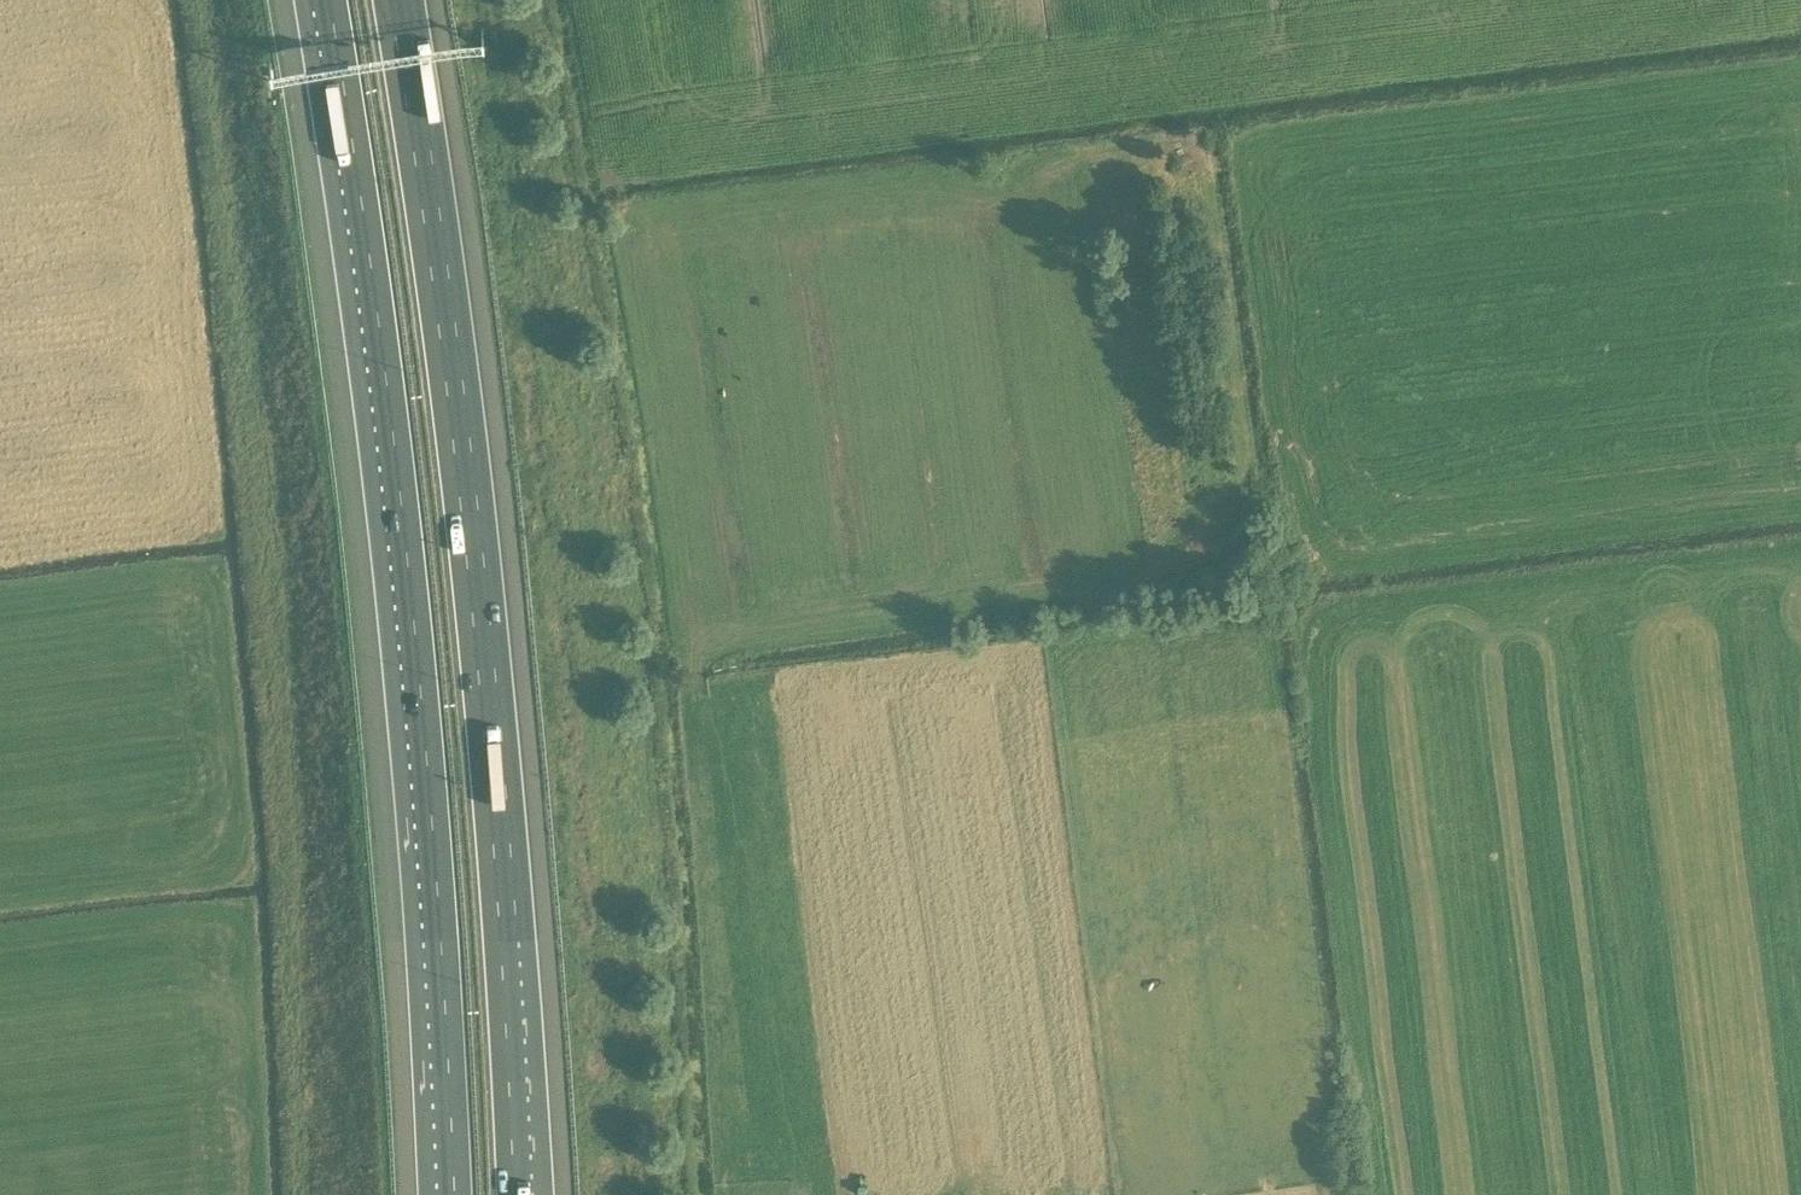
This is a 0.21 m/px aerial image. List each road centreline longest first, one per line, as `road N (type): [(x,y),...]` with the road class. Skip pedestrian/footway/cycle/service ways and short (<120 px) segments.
road 1 (motorway): [(319,0),(395,491),(450,1194)]
road 2 (motorway): [(526,1194),(504,820),(470,487),(397,0)]

